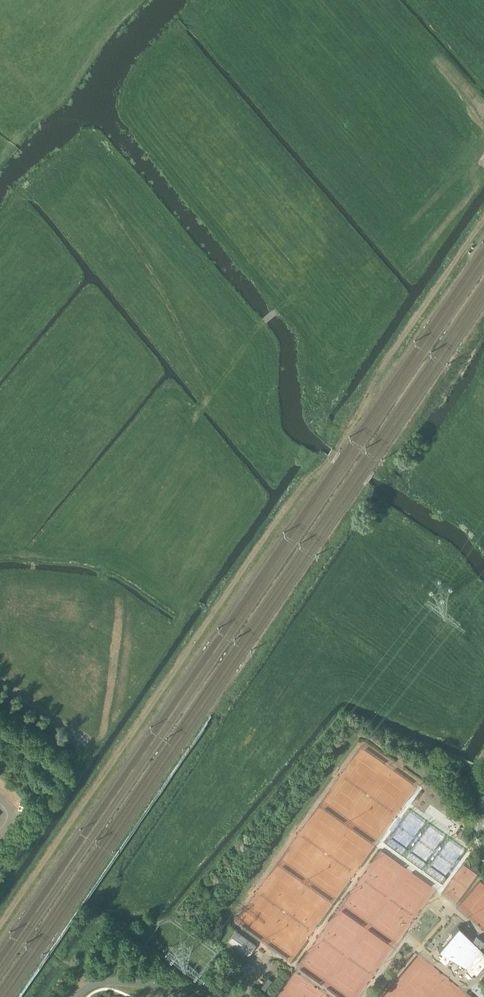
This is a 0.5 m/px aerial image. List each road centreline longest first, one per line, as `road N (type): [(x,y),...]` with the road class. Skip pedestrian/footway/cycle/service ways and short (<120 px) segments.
road 1 (track): [(483,227),(0,937)]

